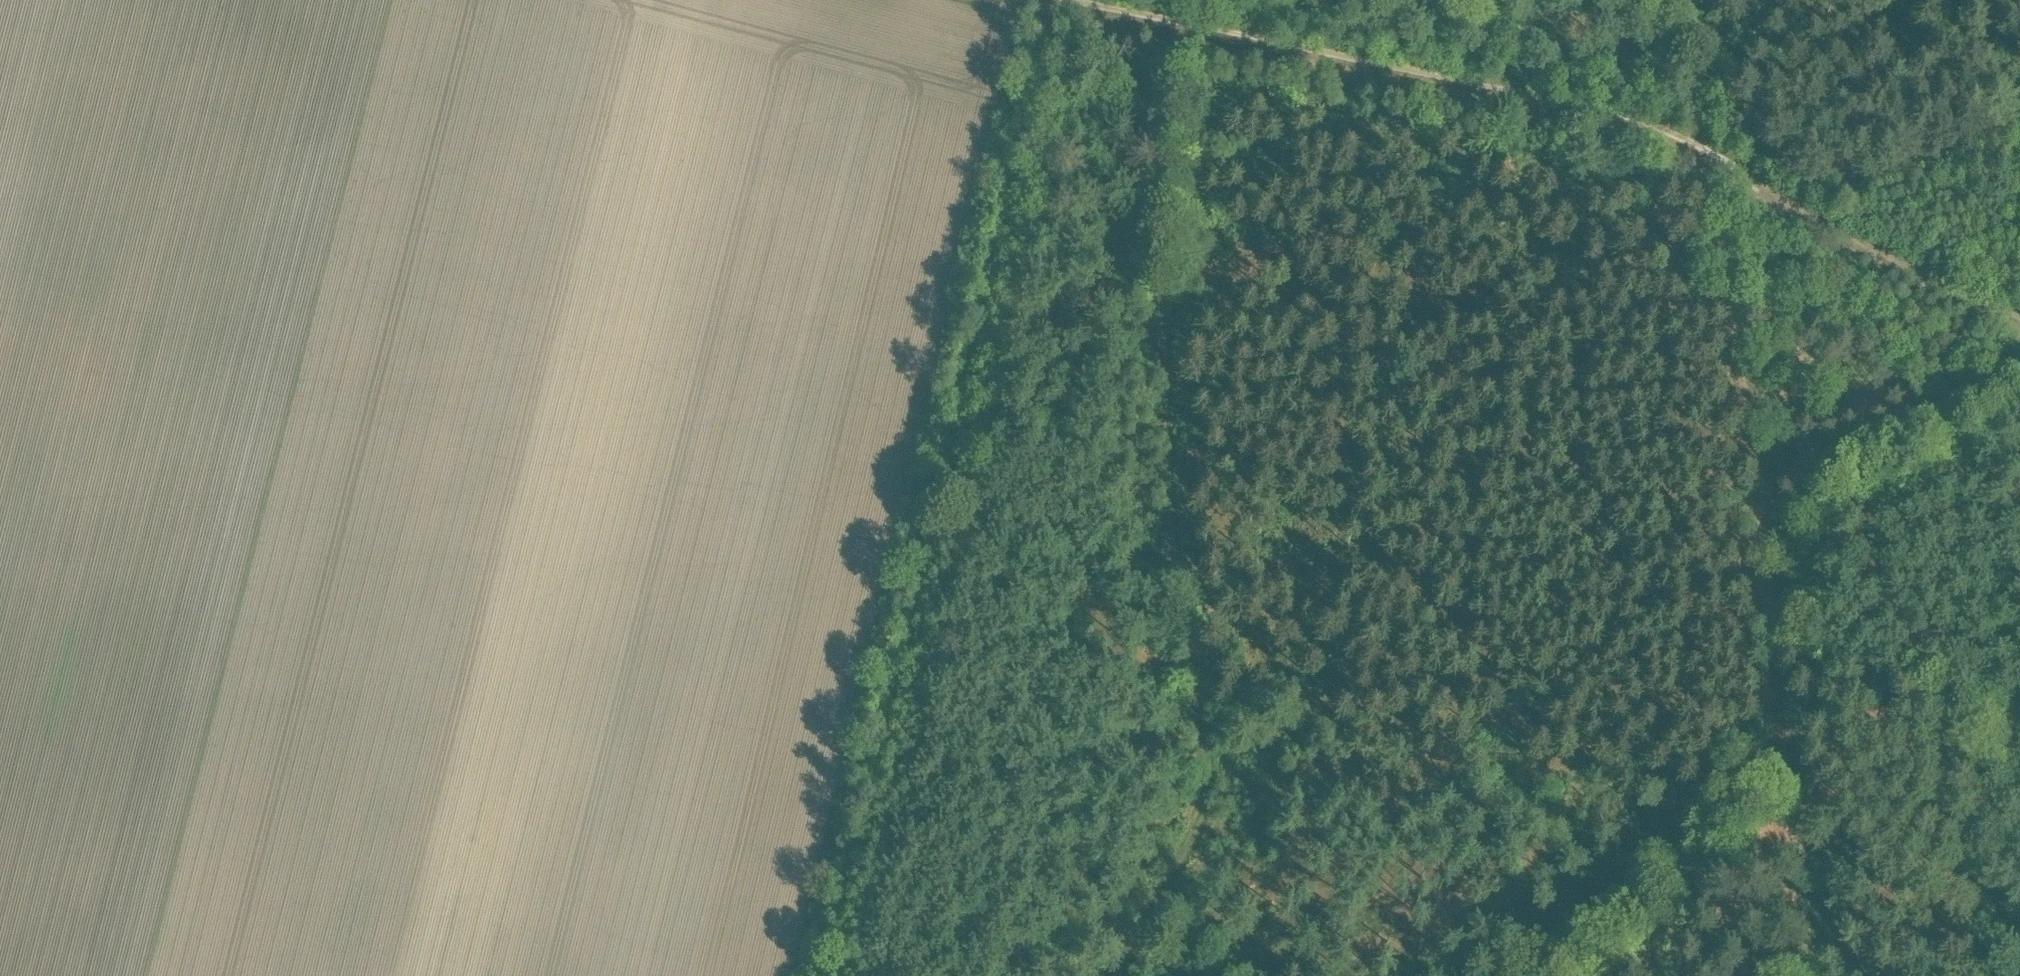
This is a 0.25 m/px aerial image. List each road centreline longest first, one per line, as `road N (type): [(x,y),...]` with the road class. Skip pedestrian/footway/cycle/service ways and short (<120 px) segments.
road 1 (track): [(1541,975),(1763,813),(1774,793),(1770,554),(1713,176),(1714,108),(1734,43),(1721,0)]
road 2 (track): [(986,0),(1656,148),(2019,339)]
road 3 (track): [(1115,975),(1211,793),(1168,499),(1173,201),(1195,44)]

